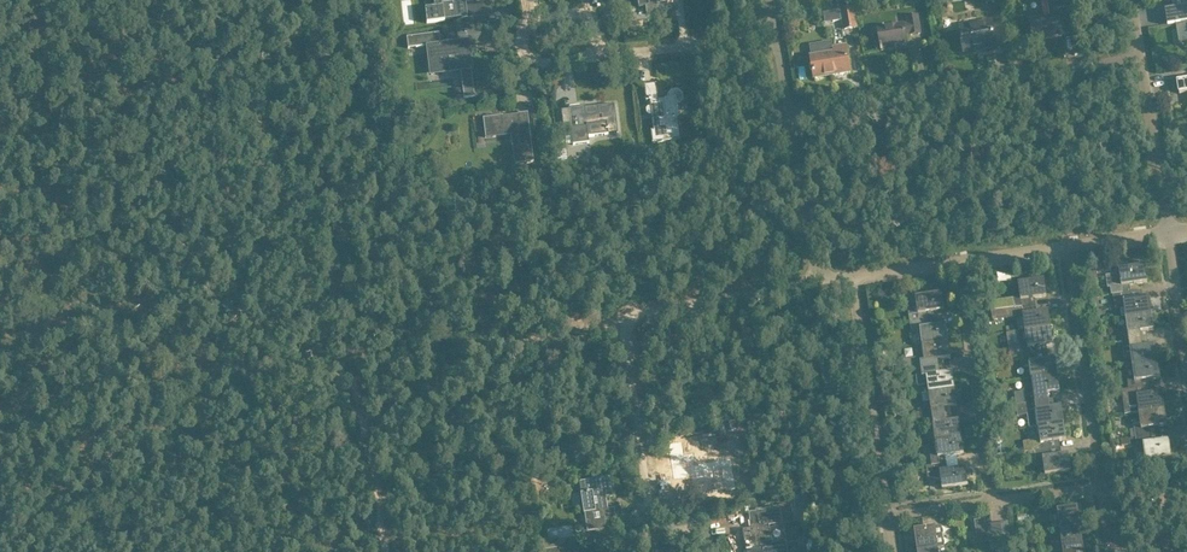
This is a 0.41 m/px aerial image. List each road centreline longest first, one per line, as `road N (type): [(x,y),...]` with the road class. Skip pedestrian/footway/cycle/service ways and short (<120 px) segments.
road 1 (residential): [(817,279),(626,319),(653,533)]
road 2 (residential): [(791,115),(1134,60)]
road 3 (residential): [(1097,490),(1066,245)]
road 4 (residential): [(988,504),(955,262)]
road 5 (residential): [(876,516),(850,276)]
road 6 (residential): [(777,34),(601,55)]
road 7 (residential): [(1165,231),(1134,60)]
road 8 (residential): [(817,279),(791,115)]
road 9 (residential): [(601,55),(584,13),(527,21),(521,45),(541,64)]
road 10 (residential): [(1182,370),(1165,231)]

